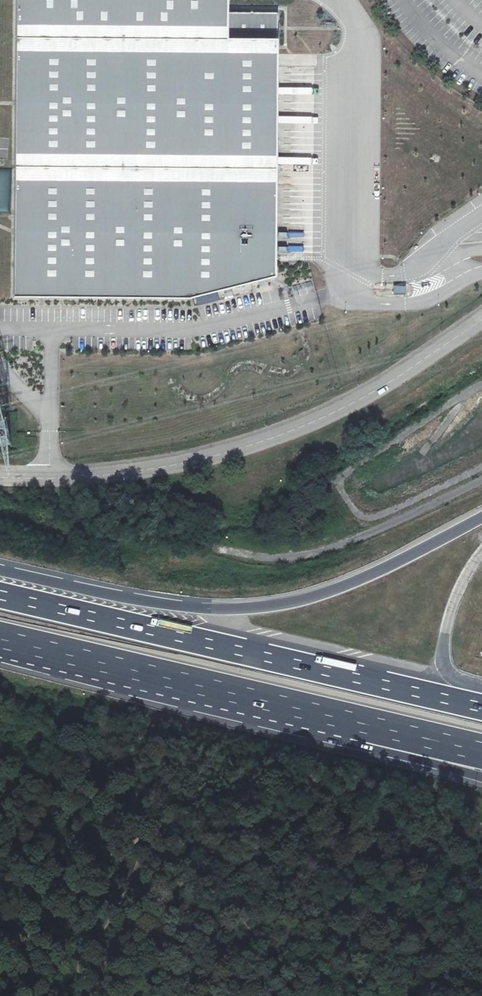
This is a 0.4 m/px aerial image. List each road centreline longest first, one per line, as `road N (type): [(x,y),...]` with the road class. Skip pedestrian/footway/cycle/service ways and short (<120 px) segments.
road 1 (unclassified): [(481,320),(385,385),(264,440),(145,471),(0,477)]
road 2 (motorway): [(481,517),(344,586),(260,607),(169,605),(0,570)]
road 3 (motorway): [(481,707),(0,594)]
road 4 (motorway): [(0,641),(369,727)]
road 5 (track): [(307,995),(274,947),(217,891),(180,881)]
road 6 (track): [(363,538),(481,481)]
road 7 (motorway): [(369,727),(481,770)]

